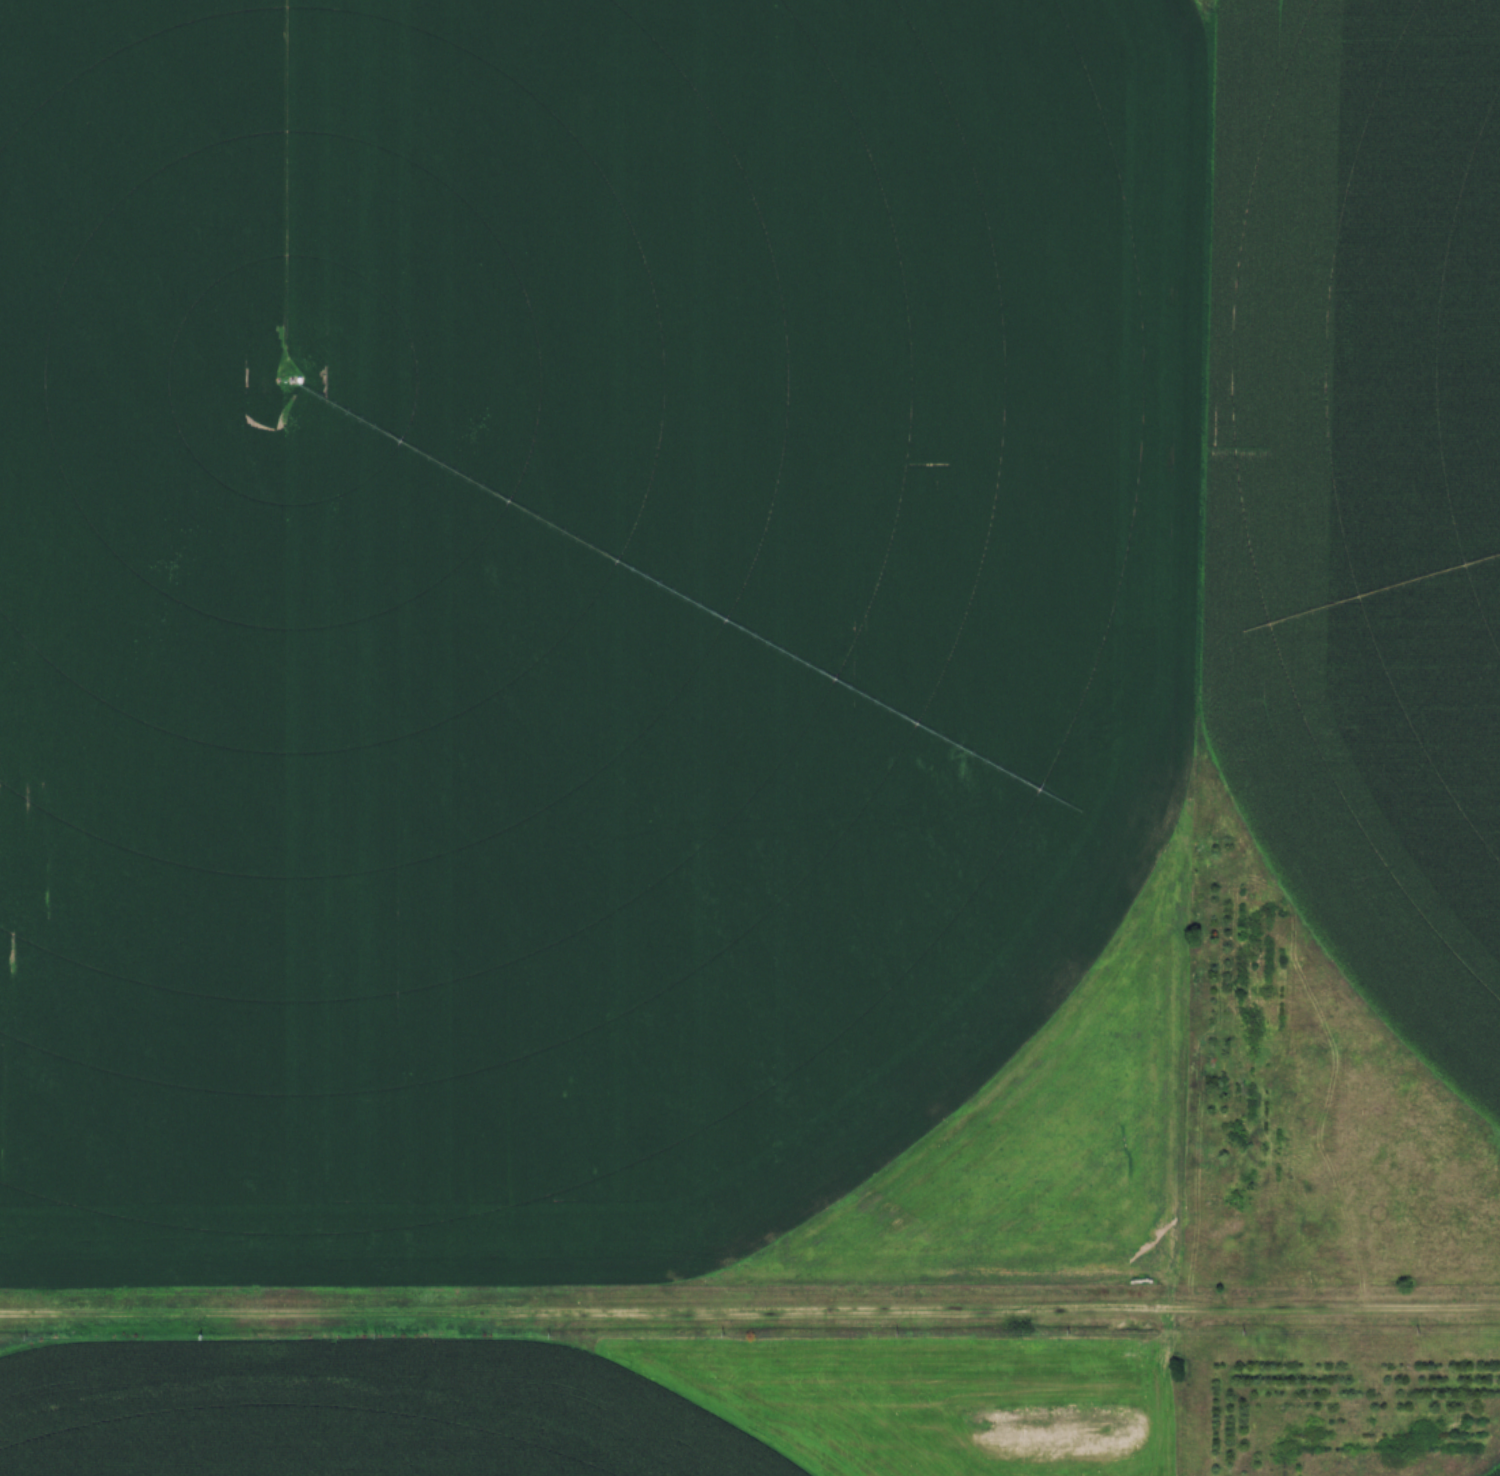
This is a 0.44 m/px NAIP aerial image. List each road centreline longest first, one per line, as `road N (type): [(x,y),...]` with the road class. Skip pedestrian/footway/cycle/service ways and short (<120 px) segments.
road 1 (residential): [(0,1323),(1499,1317)]

